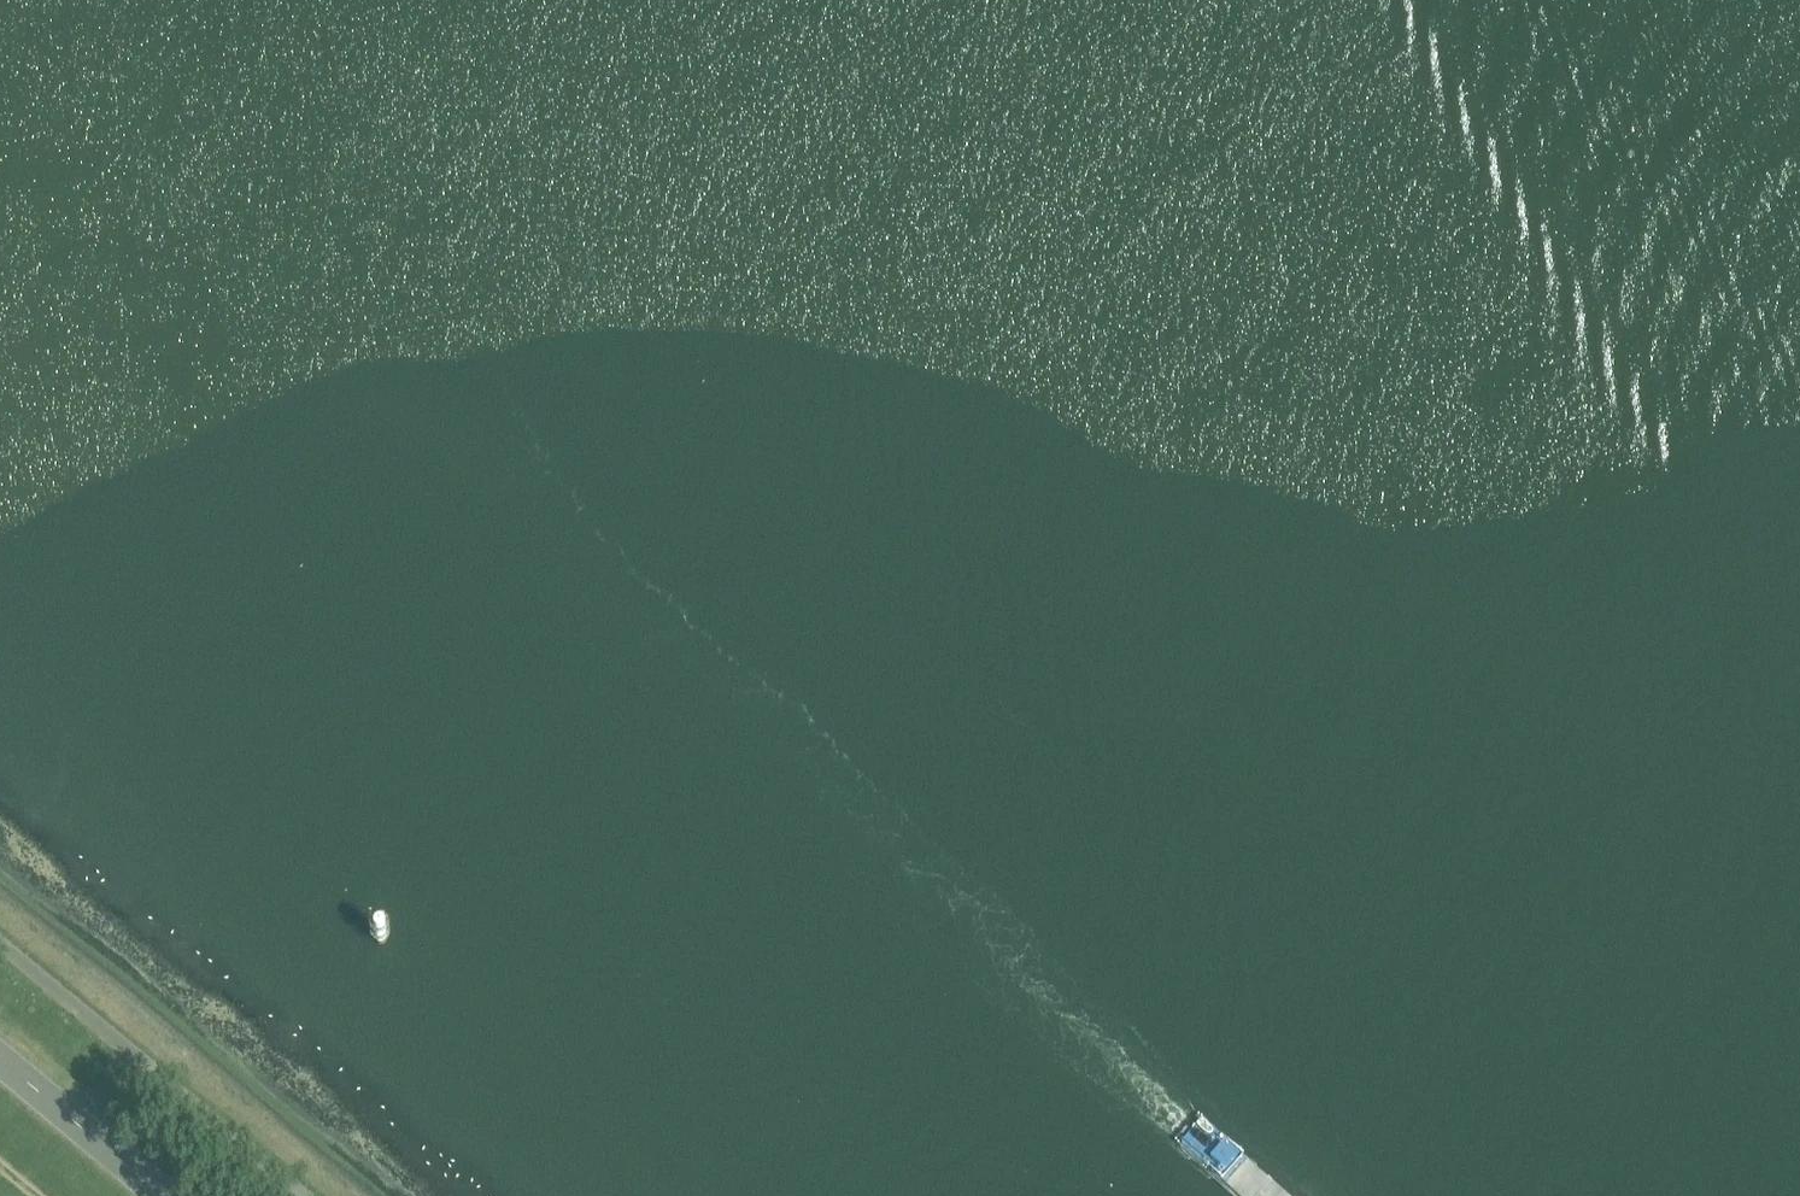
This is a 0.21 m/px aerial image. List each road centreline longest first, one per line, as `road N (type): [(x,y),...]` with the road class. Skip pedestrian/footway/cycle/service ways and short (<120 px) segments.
road 1 (tertiary): [(167,1195),(0,1058)]

